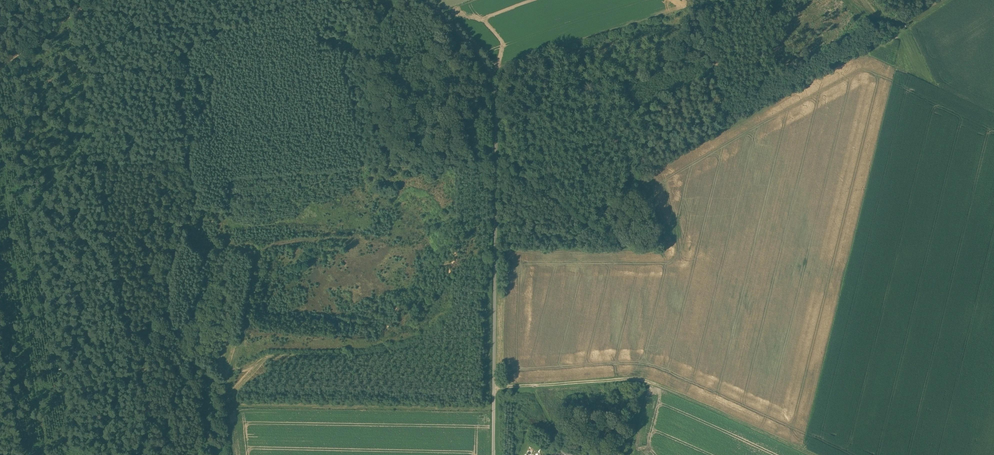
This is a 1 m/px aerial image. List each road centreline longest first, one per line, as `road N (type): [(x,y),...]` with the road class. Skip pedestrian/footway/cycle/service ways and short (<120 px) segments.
road 1 (unclassified): [(427,0),(474,49),(491,74),(496,102),(493,454)]
road 2 (track): [(0,71),(98,0)]

